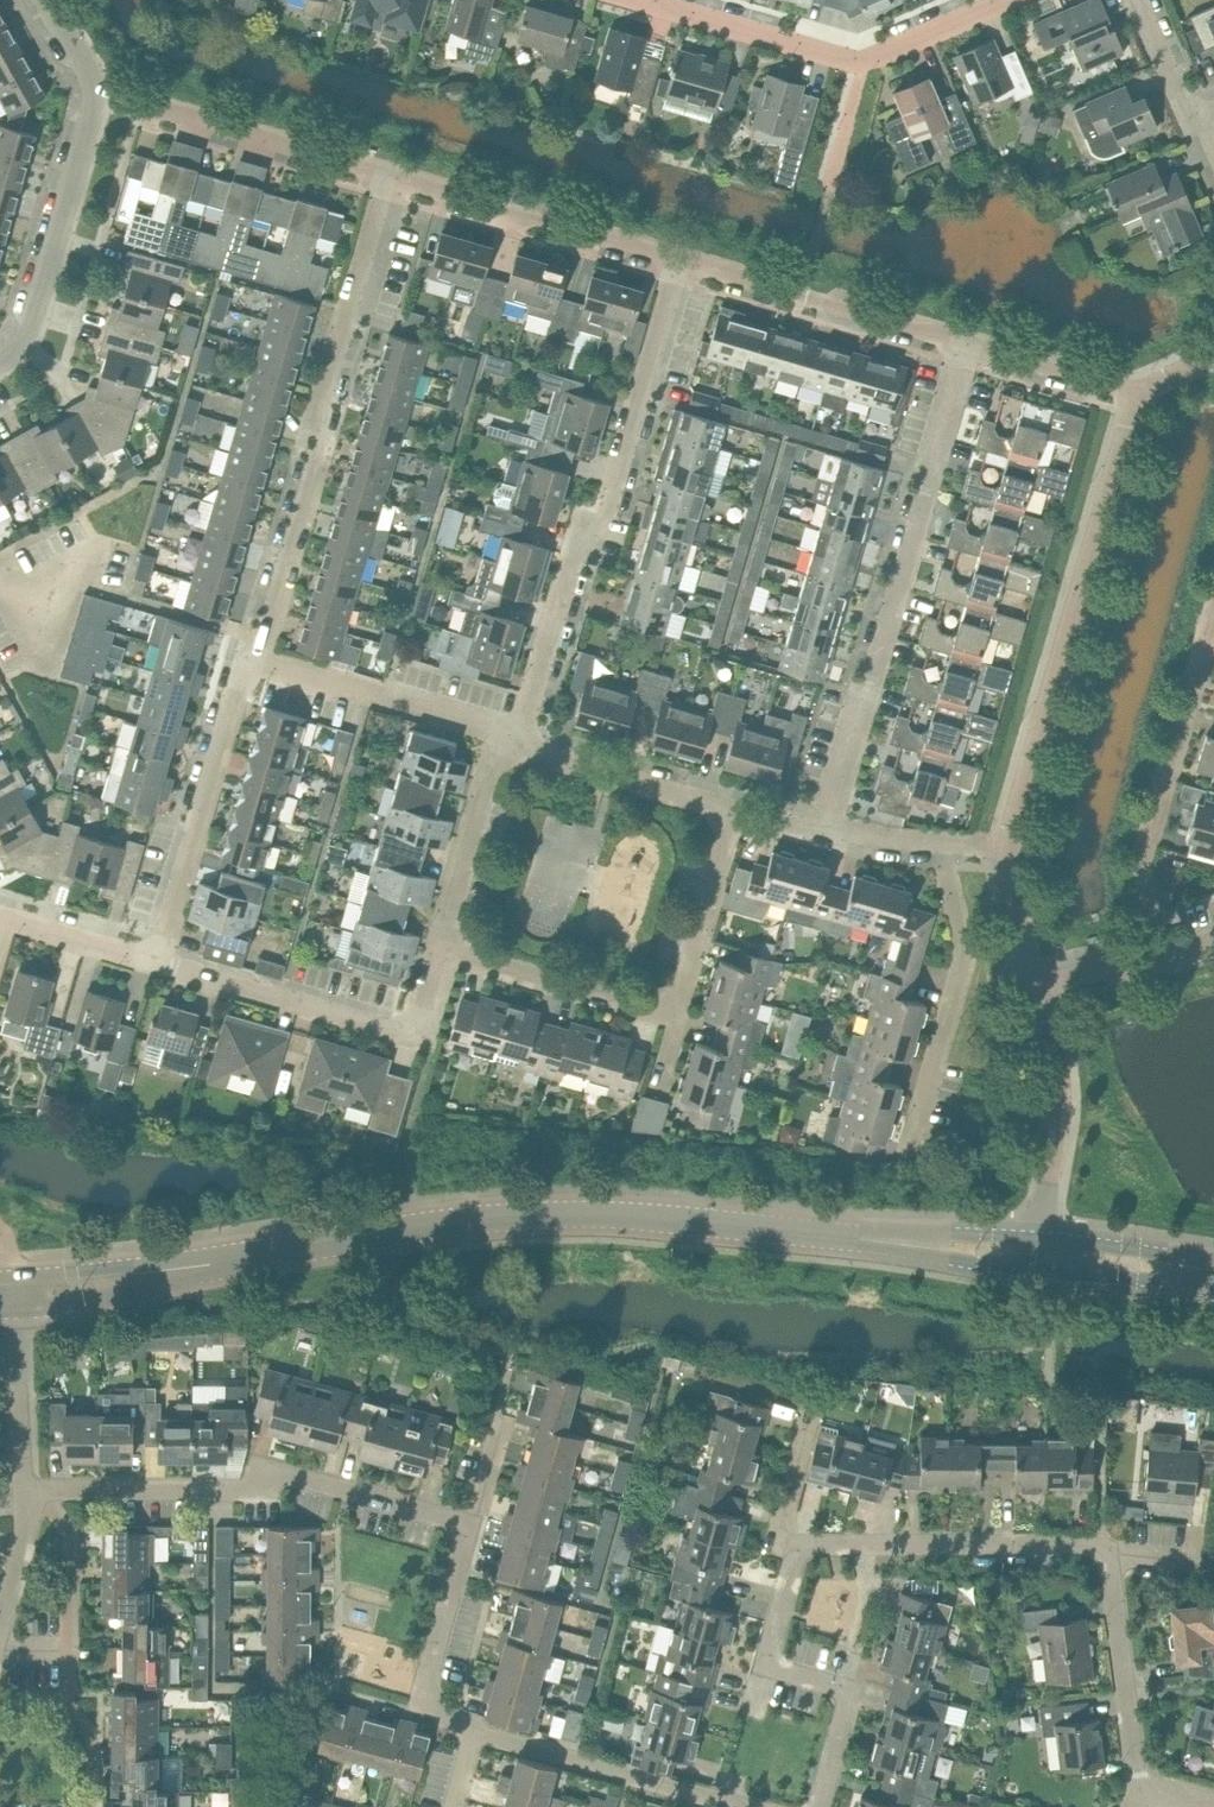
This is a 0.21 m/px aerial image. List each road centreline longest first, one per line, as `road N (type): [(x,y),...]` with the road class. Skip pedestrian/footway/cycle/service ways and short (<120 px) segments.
road 1 (tertiary): [(906,1242),(579,1213),(440,1224),(165,1273)]
road 2 (residential): [(829,826),(971,348)]
road 3 (residential): [(517,728),(590,530),(612,499),(680,263)]
road 4 (residential): [(260,650),(390,183)]
road 5 (residential): [(1010,846),(1141,395)]
road 6 (residential): [(435,946),(673,1017),(739,809)]
road 7 (residential): [(463,1527),(289,1474),(241,1489),(24,1487)]
road 8 (residential): [(435,946),(431,1034),(157,964)]
road 9 (residential): [(1173,951),(1145,864),(1213,618)]
road 10 (residential): [(157,964),(260,650)]
road 11 (residential): [(996,0),(871,50),(682,0)]
road 12 (residential): [(811,1806),(823,1798),(847,1708),(843,1688),(780,1669),(771,1648),(793,1546)]
road 13 (residential): [(1108,1554),(1084,1543),(793,1546)]
road 14 (residential): [(947,844),(959,953),(907,1151)]
road 15 (residential): [(390,183),(98,92)]
road 16 (residential): [(971,348),(680,263)]
road 17 (residential): [(1200,1806),(1140,1791),(1108,1554)]
road 18 (residential): [(680,263),(390,183)]
road 19 (residential): [(0,364),(32,325),(98,92)]
road 20 (residential): [(744,1806),(475,1731)]
road 21 (residential): [(517,728),(260,650)]
road 22 (residential): [(1050,1238),(1061,1078),(1037,990)]
road 23 (residential): [(739,809),(534,754),(517,728)]
road 24 (residential): [(435,946),(489,762),(517,728)]
road 25 (residential): [(475,1731),(433,1703),(428,1680),(463,1527)]
road 26 (residential): [(1141,395),(971,348)]
road 27 (residential): [(157,964),(0,916)]
road 28 (tertiary): [(11,1312),(133,1292),(165,1273)]
road 29 (tertiary): [(165,1273),(123,1266),(9,1278)]
road 30 (tertiary): [(1197,1271),(1163,1255),(1050,1238)]
road 31 (tertiary): [(1050,1273),(1155,1282),(1197,1271)]
road 32 (tertiary): [(906,1242),(951,1261),(1050,1273)]
road 33 (residential): [(1037,990),(1010,883),(1010,846)]
road 34 (residential): [(0,1630),(24,1538),(24,1487)]
road 35 (tertiary): [(1050,1238),(947,1233),(906,1242)]
road 36 (residential): [(1173,951),(1037,990)]
road 37 (residential): [(793,1546),(802,1412)]
road 38 (residential): [(1198,121),(1140,0)]
road 39 (residential): [(947,844),(888,842),(829,826)]

